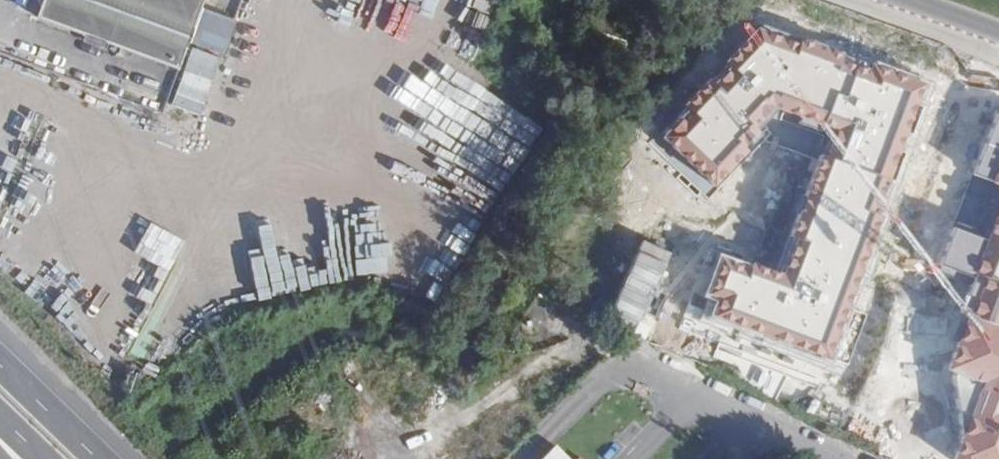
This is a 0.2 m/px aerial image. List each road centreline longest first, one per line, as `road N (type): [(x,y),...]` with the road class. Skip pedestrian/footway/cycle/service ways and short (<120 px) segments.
road 1 (residential): [(905,458),(896,350),(986,40)]
road 2 (unclassified): [(604,346),(843,458)]
road 3 (trunk): [(95,458),(0,369)]

